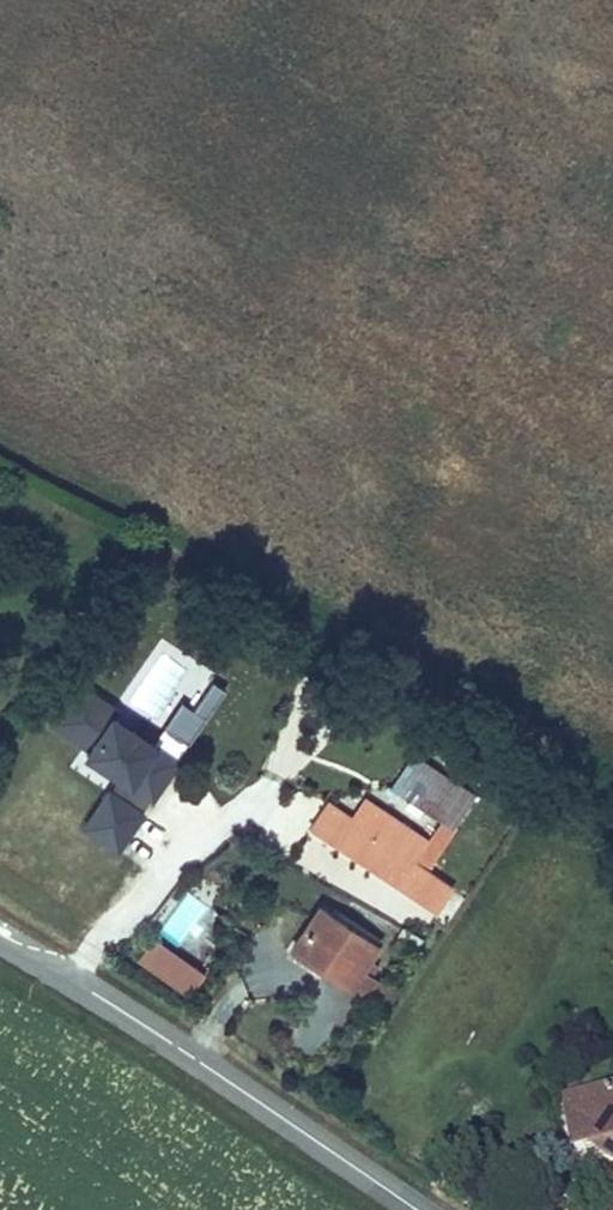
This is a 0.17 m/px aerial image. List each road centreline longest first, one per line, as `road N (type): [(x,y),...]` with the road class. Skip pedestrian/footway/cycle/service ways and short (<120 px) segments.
road 1 (tertiary): [(418,1209),(0,936)]

